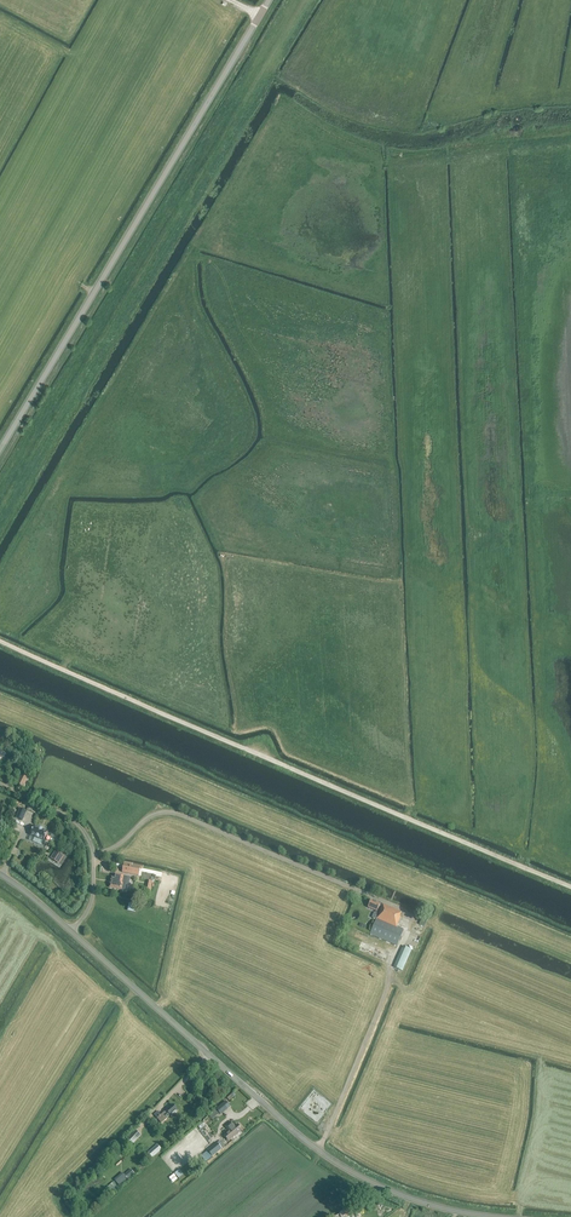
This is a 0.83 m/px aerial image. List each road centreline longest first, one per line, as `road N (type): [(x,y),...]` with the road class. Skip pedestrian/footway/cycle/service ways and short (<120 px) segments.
road 1 (track): [(0,641),(570,887)]
road 2 (tertiary): [(0,448),(268,0)]
road 3 (unclassified): [(489,1216),(392,1193),(305,1142),(71,931)]
road 4 (track): [(389,965),(384,999),(317,1150)]
road 5 (unclassified): [(26,796),(72,820),(92,848),(91,902),(71,931)]

